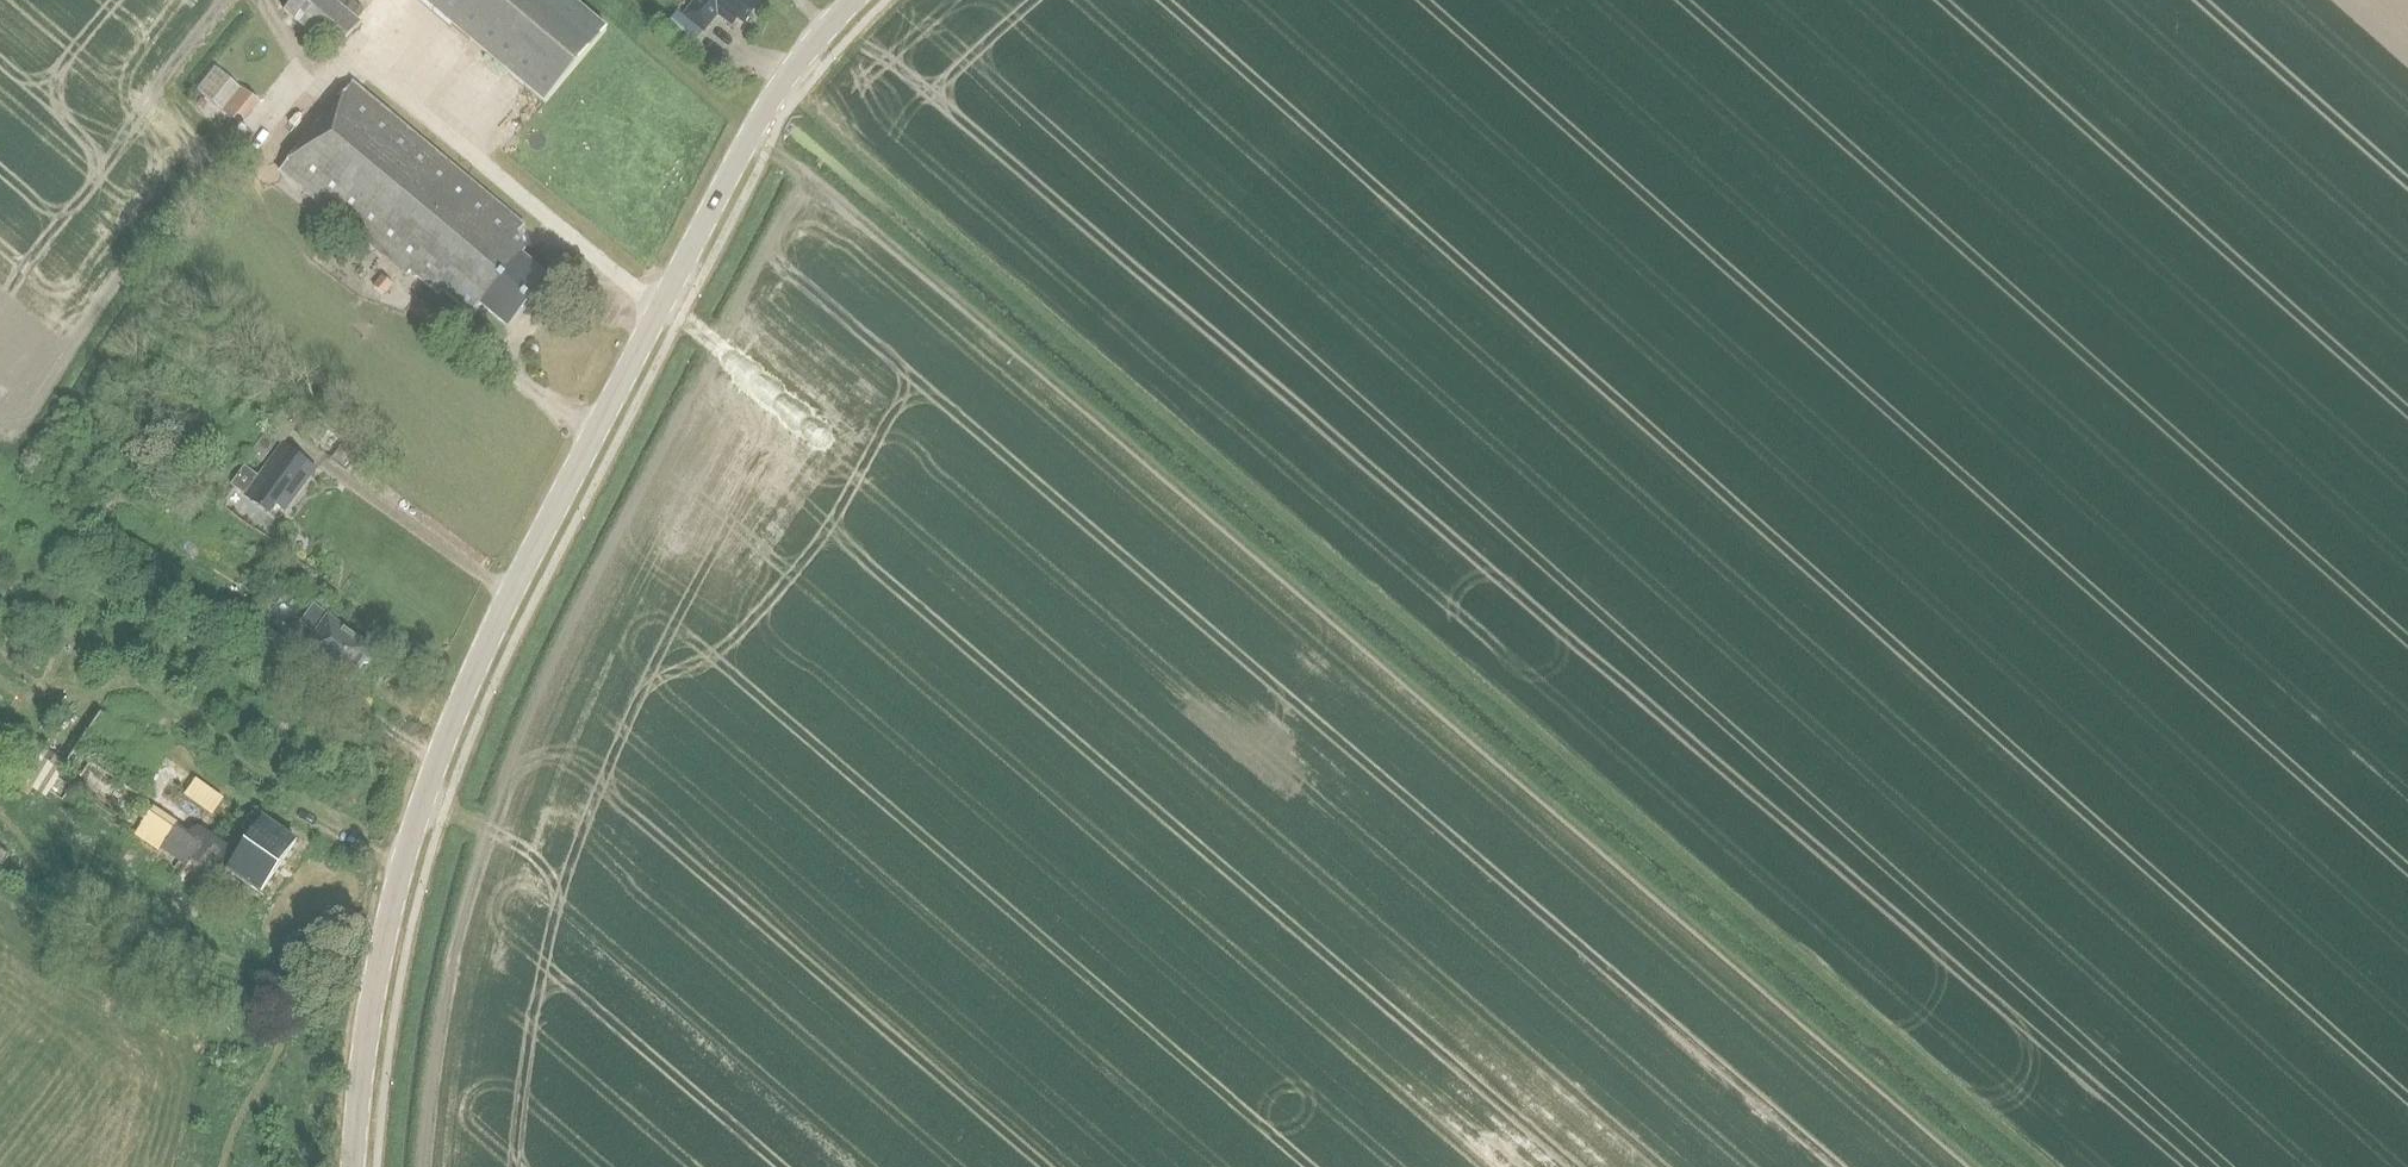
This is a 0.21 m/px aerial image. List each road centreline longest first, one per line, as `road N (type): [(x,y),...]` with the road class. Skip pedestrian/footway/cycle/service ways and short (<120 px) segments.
road 1 (tertiary): [(354,1166),(375,991),(404,865),(449,737),(511,597),(715,208),(790,74),(856,0)]

